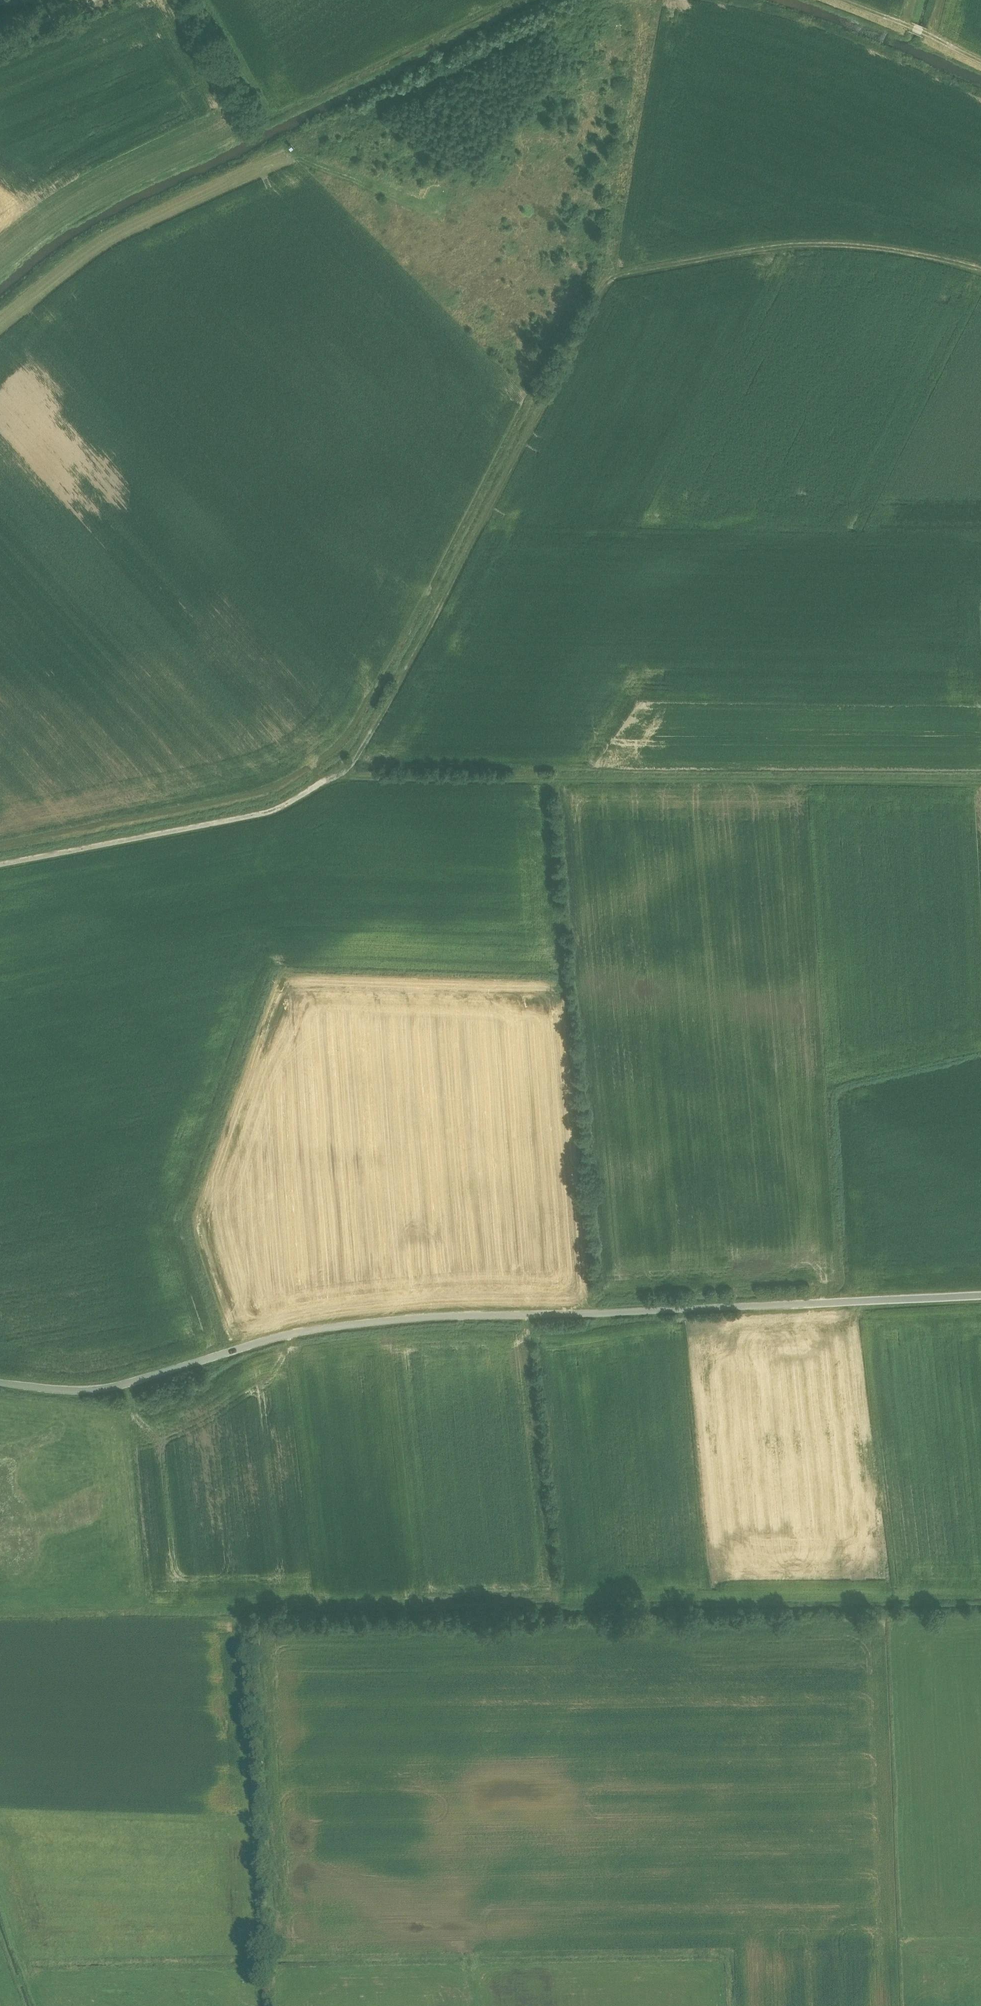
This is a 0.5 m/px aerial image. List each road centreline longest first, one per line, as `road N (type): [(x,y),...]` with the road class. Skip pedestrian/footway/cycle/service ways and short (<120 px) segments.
road 1 (track): [(980,275),(885,245),(755,250),(630,277),(556,383),(411,667),(327,784),(200,828),(0,867)]
road 2 (unclassified): [(0,1384),(114,1389),(268,1341),(380,1323),(980,1294)]
road 3 (track): [(327,784),(980,781)]
road 4 (track): [(618,289),(643,185),(670,0)]
road 5 (track): [(980,60),(843,0)]

